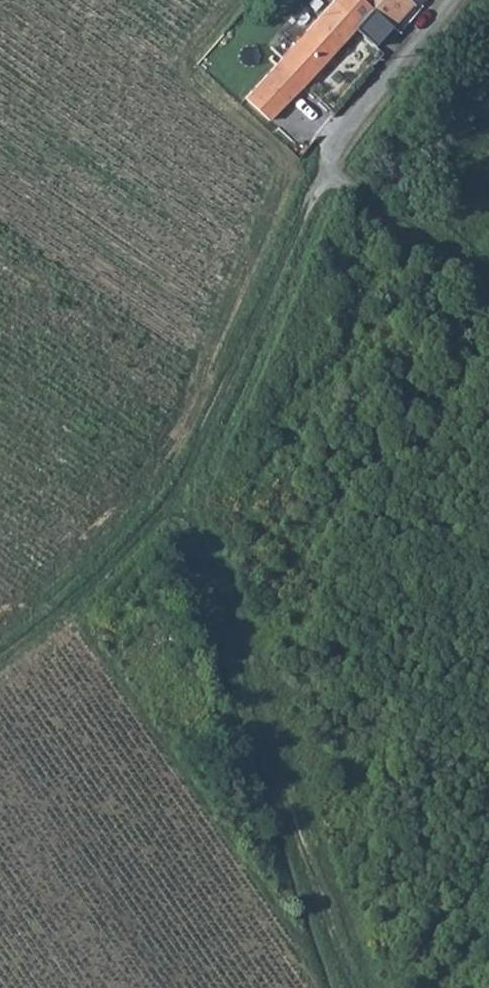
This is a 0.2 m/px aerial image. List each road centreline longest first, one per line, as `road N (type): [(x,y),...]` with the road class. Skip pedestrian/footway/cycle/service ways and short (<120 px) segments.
road 1 (track): [(0,662),(118,561),(193,453),(322,181)]
road 2 (track): [(349,987),(201,544),(193,453)]
road 3 (residential): [(432,0),(352,117),(322,181)]

